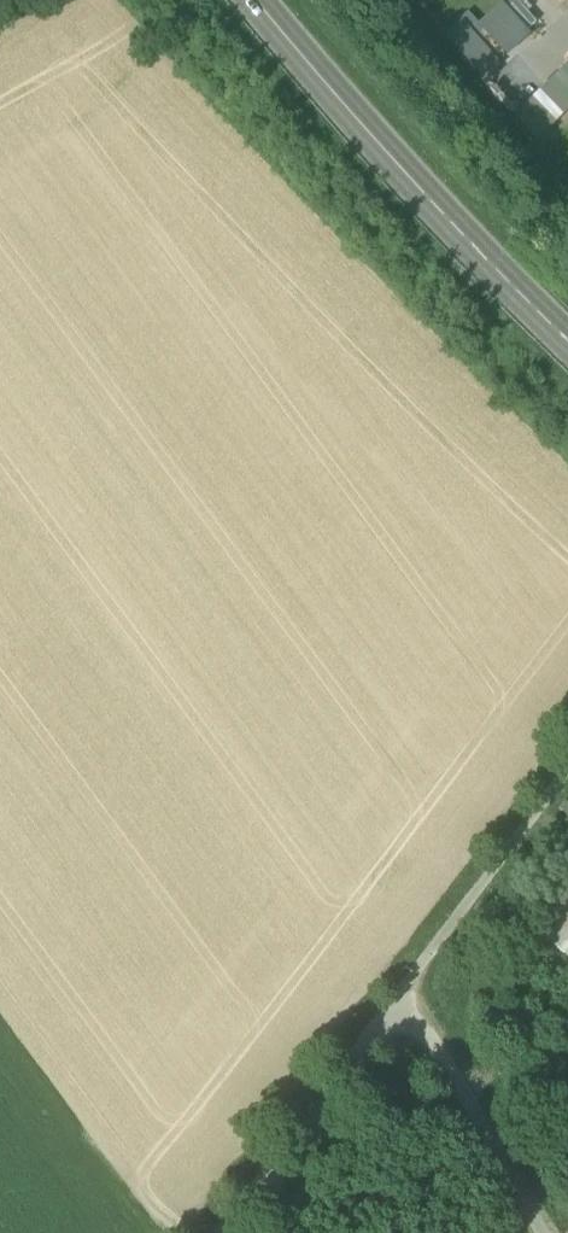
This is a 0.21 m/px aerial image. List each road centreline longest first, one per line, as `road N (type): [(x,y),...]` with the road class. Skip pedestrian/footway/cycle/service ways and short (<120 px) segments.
road 1 (secondary): [(249,0),(421,199),(567,350)]

